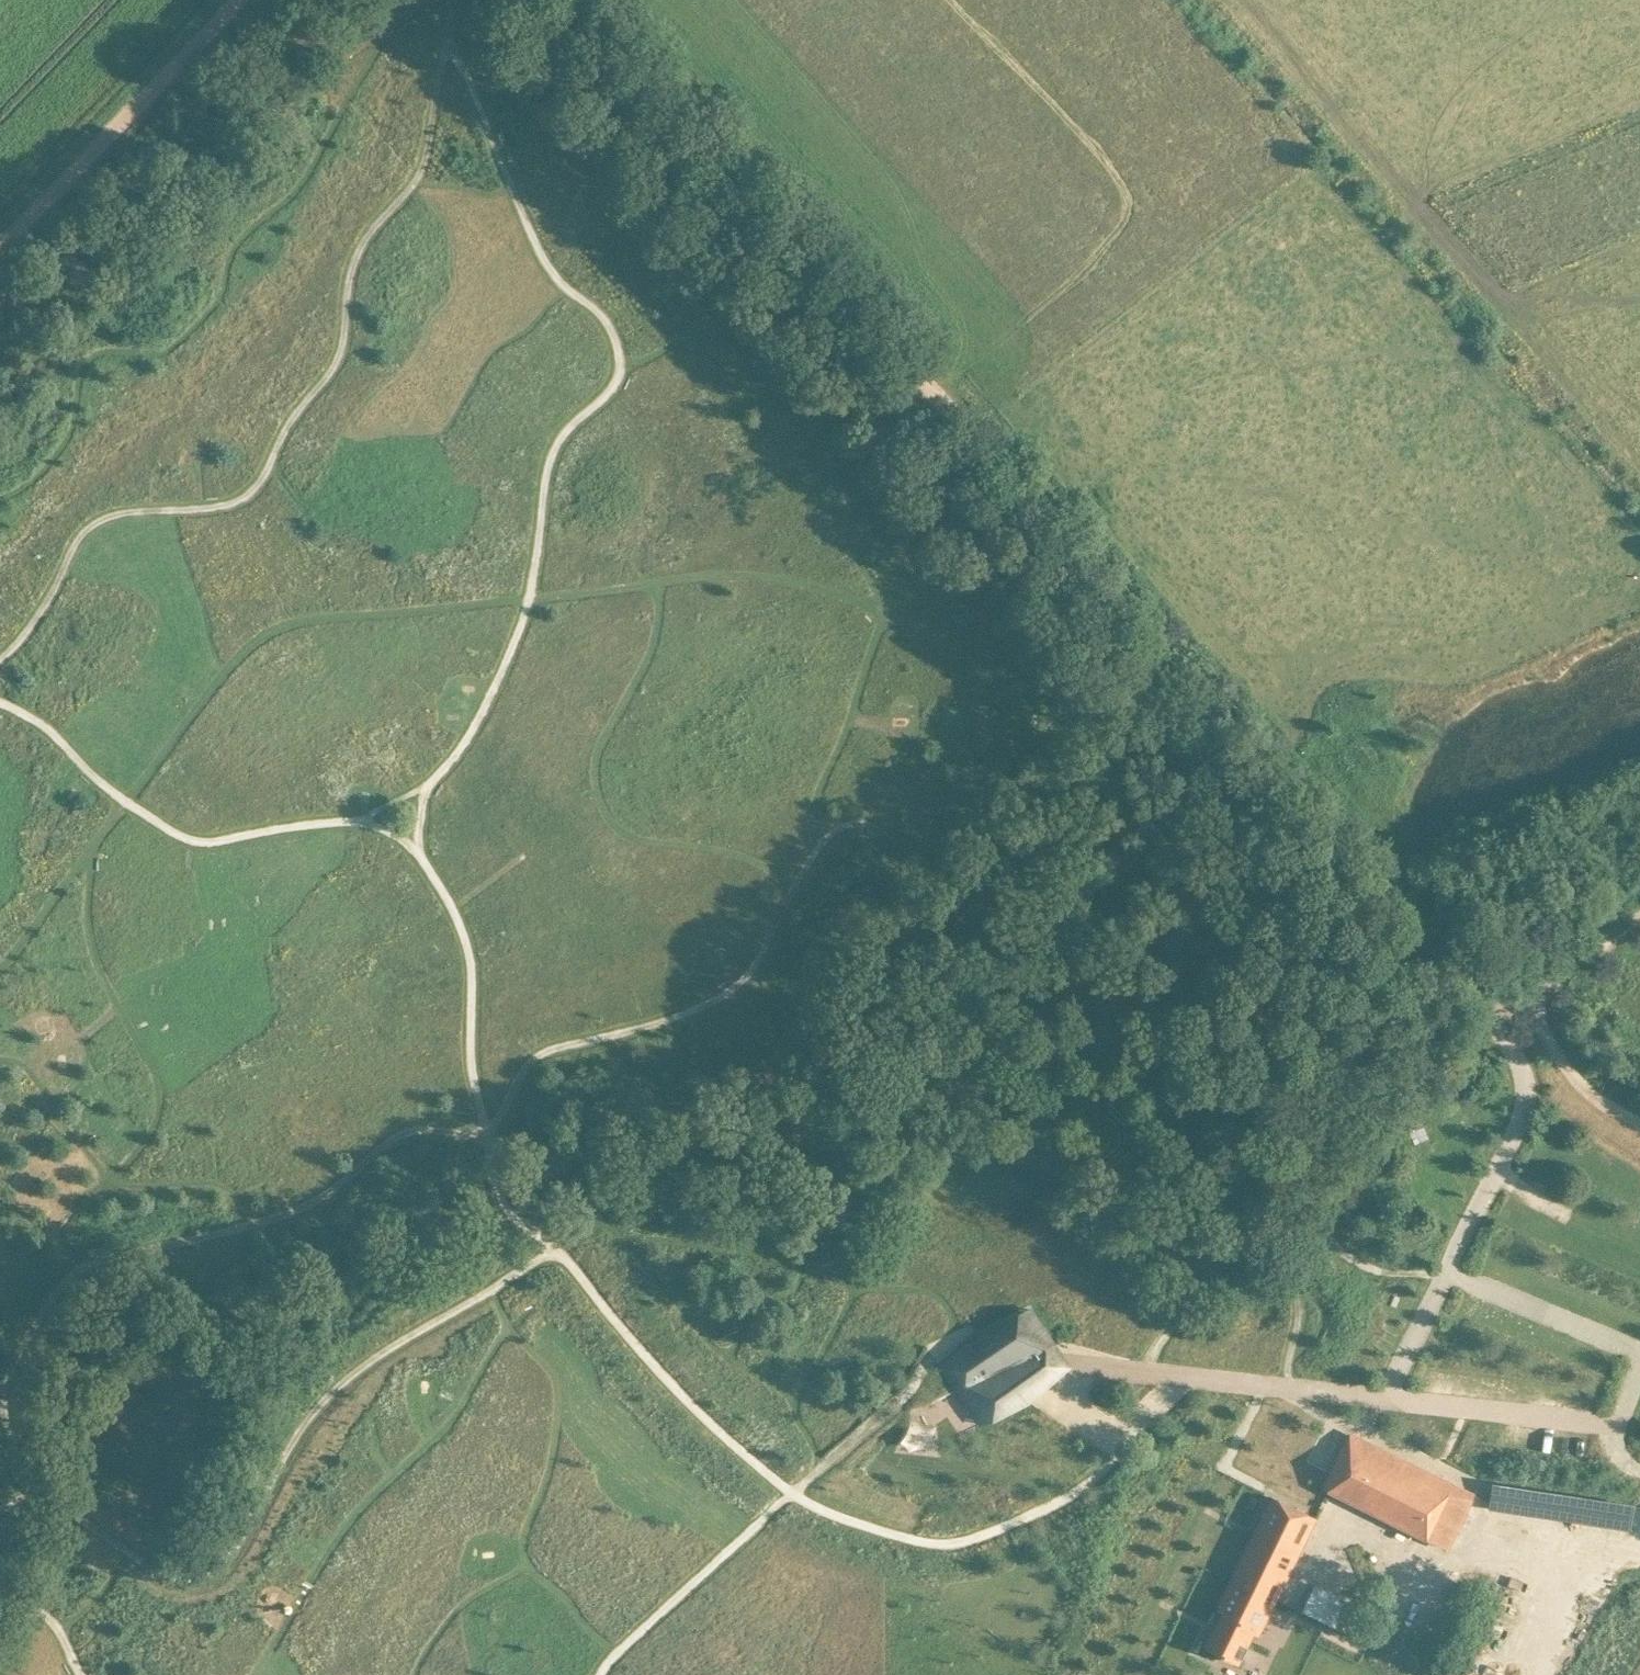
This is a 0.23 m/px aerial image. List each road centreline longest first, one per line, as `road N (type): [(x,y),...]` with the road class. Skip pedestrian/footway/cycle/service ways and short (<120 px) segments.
road 1 (track): [(1493,1024),(1459,975),(584,0)]
road 2 (track): [(0,249),(240,0)]
road 3 (track): [(1639,1531),(1618,1544),(1482,1548),(1445,1566),(1376,1533)]
road 4 (track): [(1493,1024),(1639,913)]
road 5 (track): [(1518,1004),(1587,1093),(1639,1126)]

